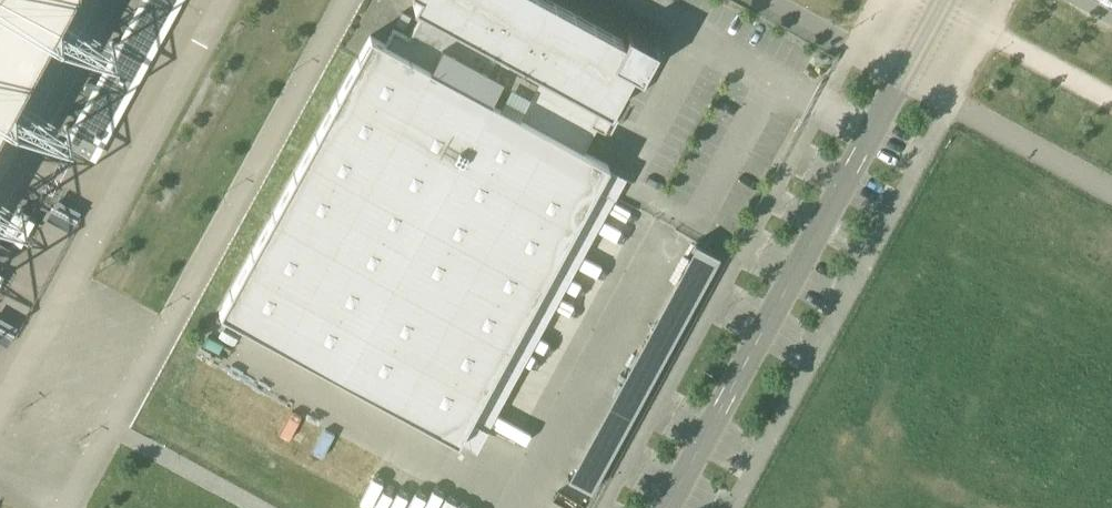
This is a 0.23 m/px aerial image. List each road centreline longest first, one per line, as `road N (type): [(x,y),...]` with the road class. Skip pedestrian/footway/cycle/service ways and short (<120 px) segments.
road 1 (unclassified): [(668,507),(946,0)]
road 2 (track): [(1111,195),(752,0)]

